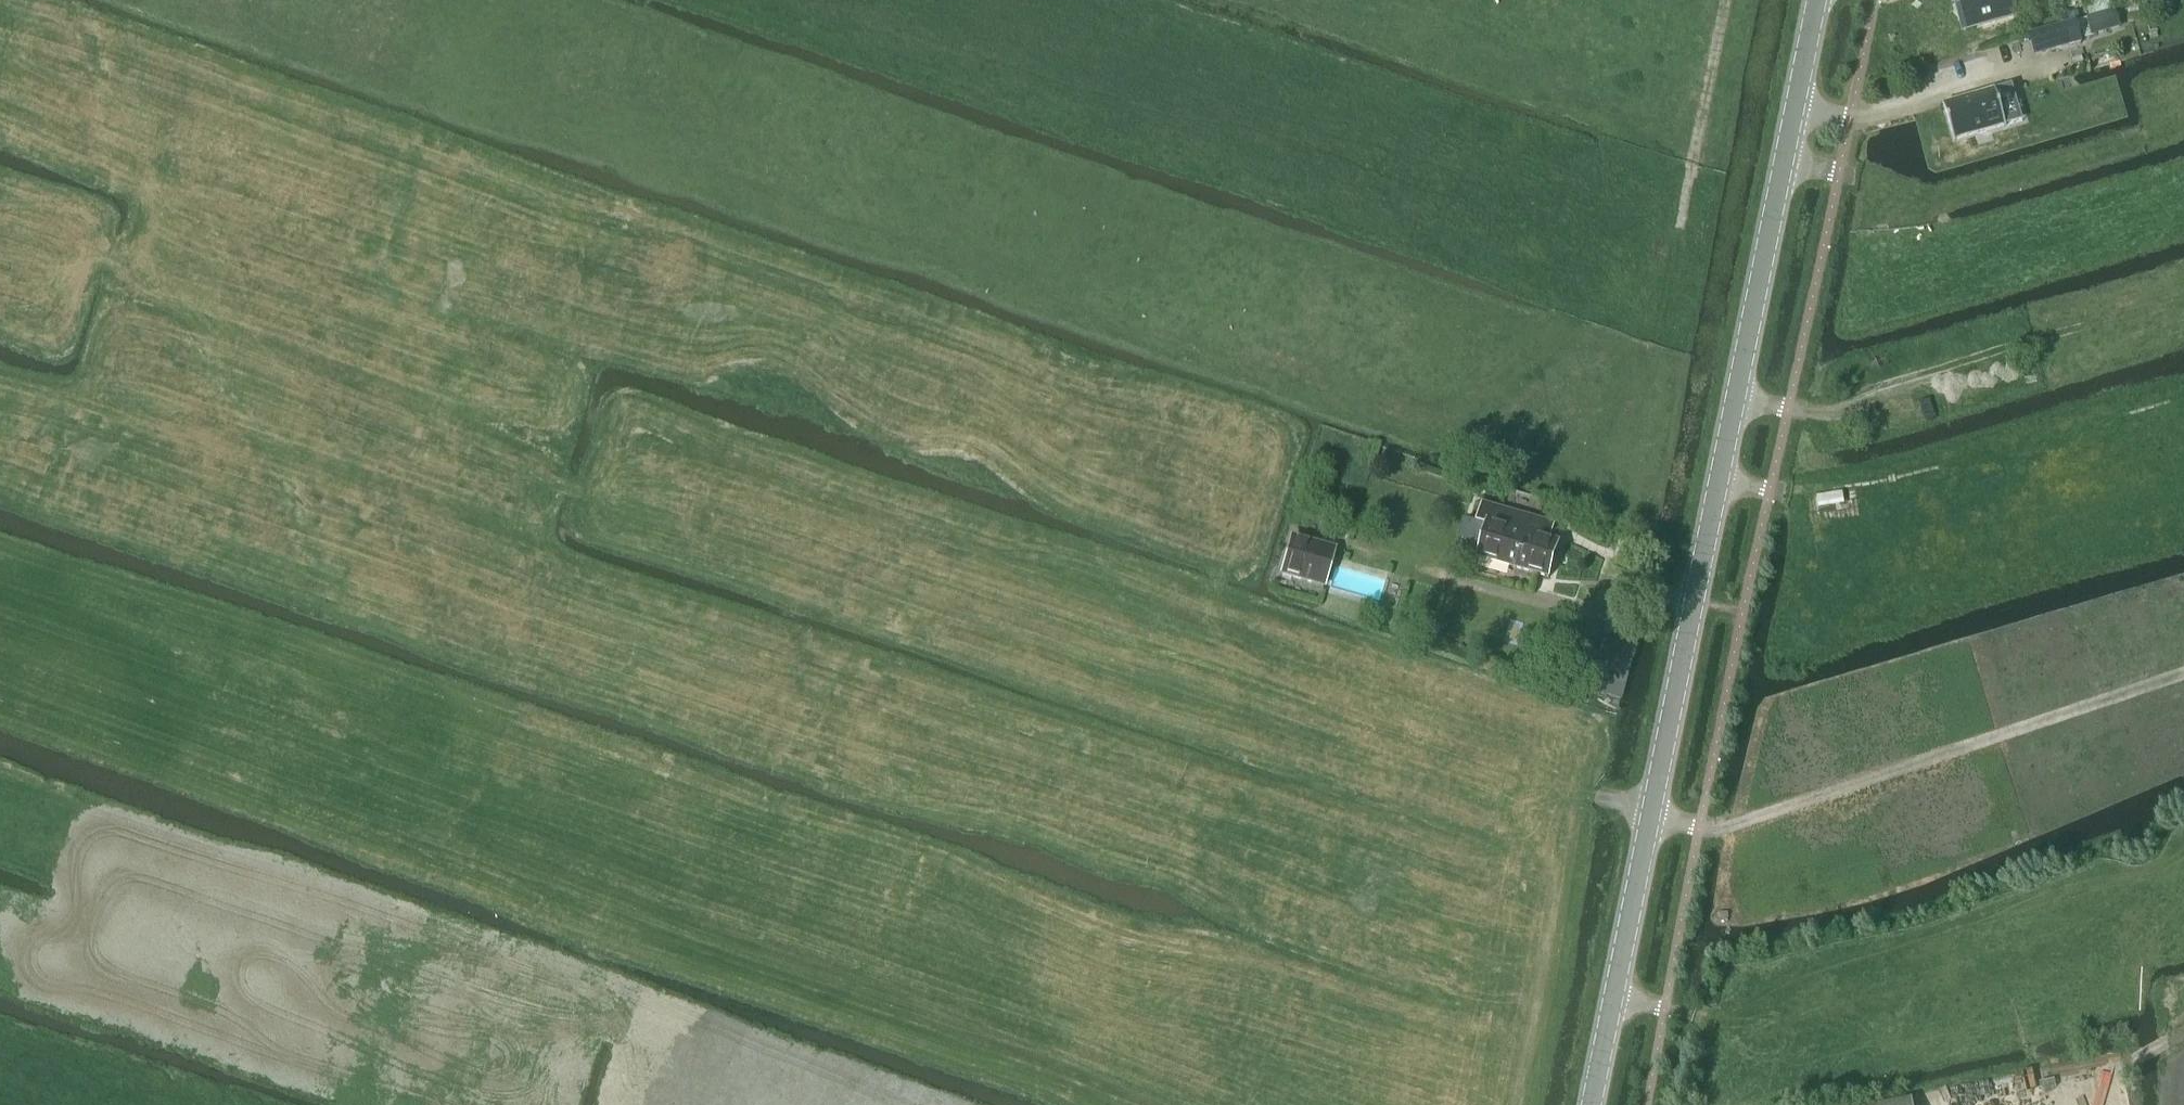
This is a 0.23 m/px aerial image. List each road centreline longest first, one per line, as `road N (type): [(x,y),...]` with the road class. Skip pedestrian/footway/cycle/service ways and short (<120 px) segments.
road 1 (tertiary): [(1817,0),(1593,1104)]

